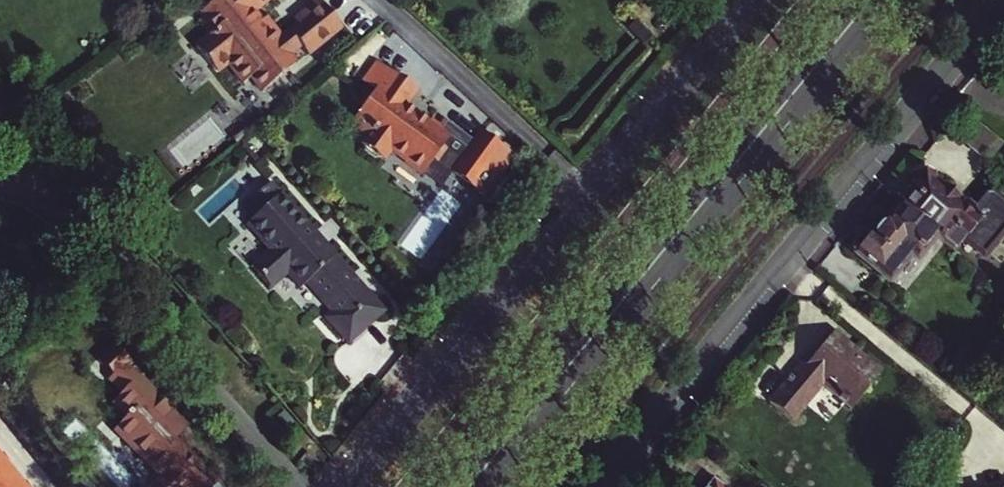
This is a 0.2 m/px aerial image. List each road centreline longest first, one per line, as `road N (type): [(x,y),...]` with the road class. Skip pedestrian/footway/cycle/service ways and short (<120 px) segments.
road 1 (primary): [(852,0),(449,486)]
road 2 (tertiary): [(754,0),(352,486)]
road 3 (primary): [(491,486),(892,0)]
road 4 (tertiary): [(602,486),(1003,5)]
road 5 (residential): [(46,207),(293,486)]

